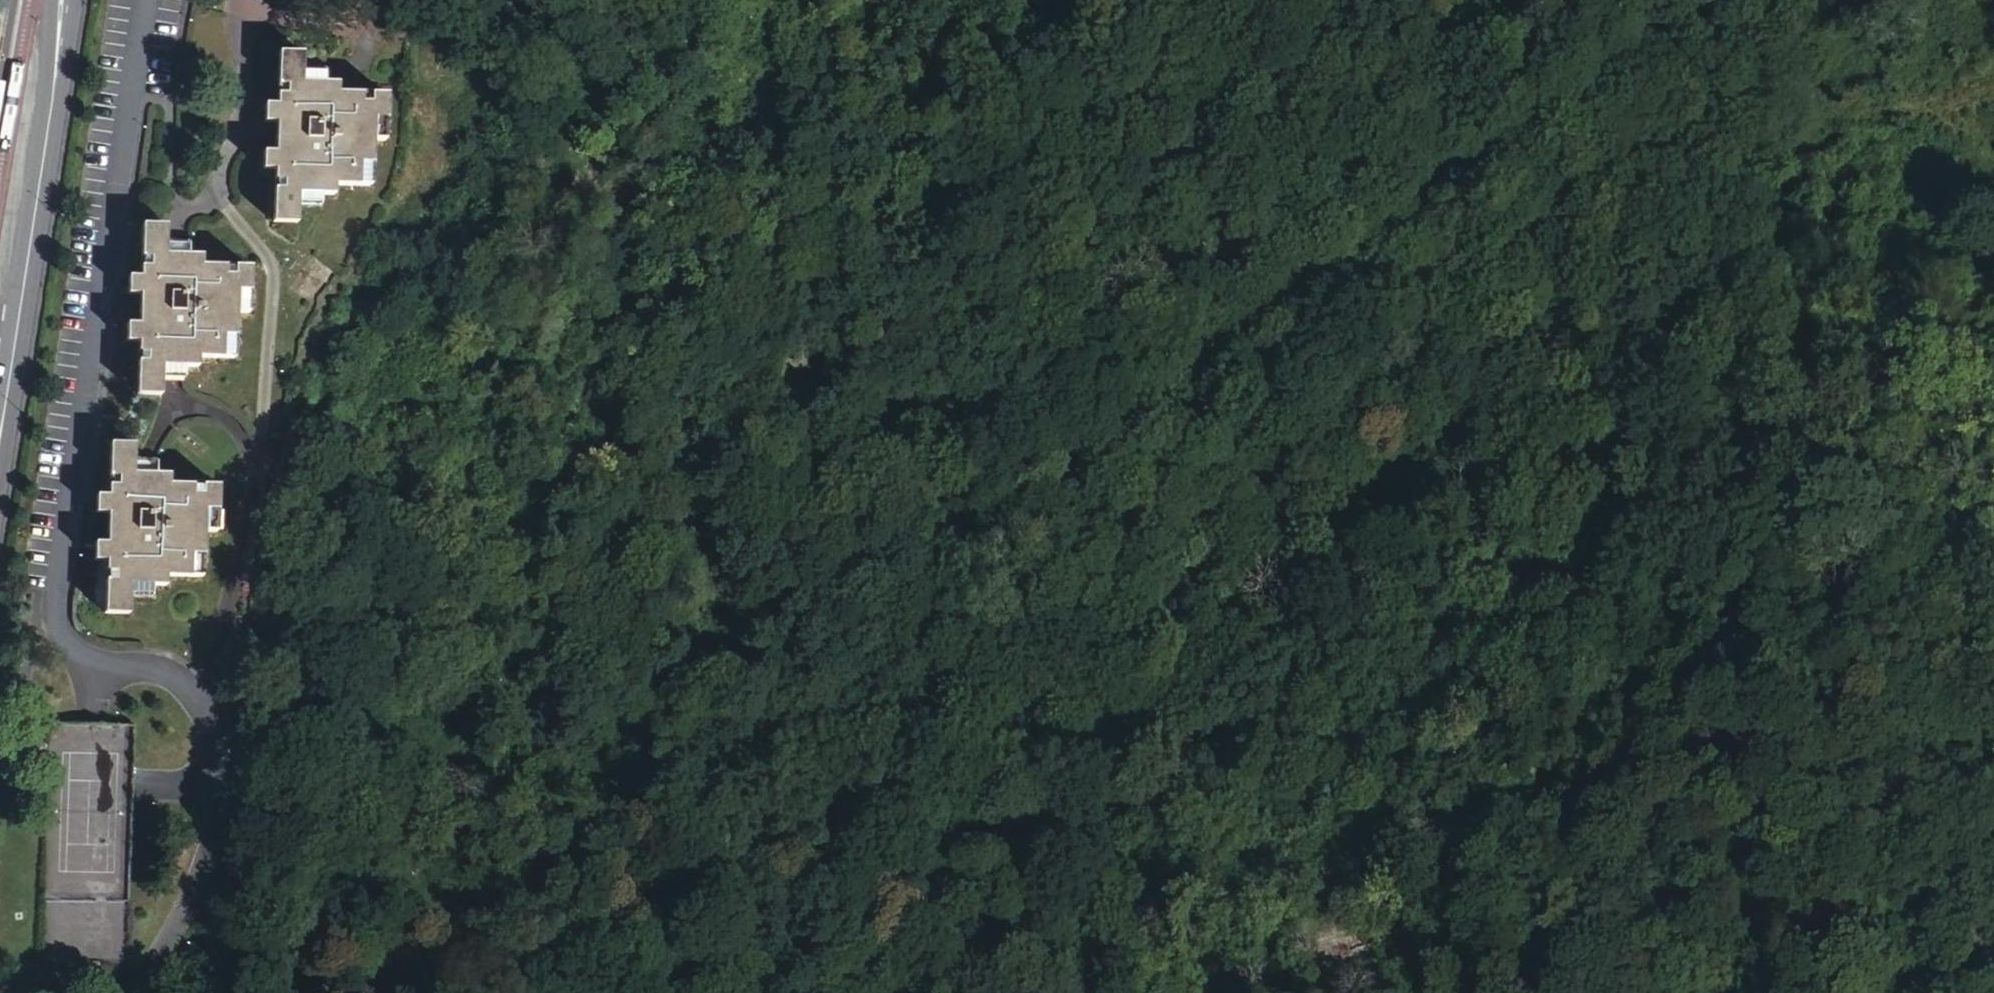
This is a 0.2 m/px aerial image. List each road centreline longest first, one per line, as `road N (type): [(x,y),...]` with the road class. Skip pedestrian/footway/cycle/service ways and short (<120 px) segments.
road 1 (track): [(247,992),(272,936),(376,827),(395,788),(421,695),(420,666),(451,621),(450,576),(472,535),(482,477)]
road 2 (tertiary): [(0,432),(64,0)]
road 3 (track): [(554,231),(582,199),(621,126),(640,63)]
road 4 (track): [(1547,0),(1513,51),(1481,160)]

